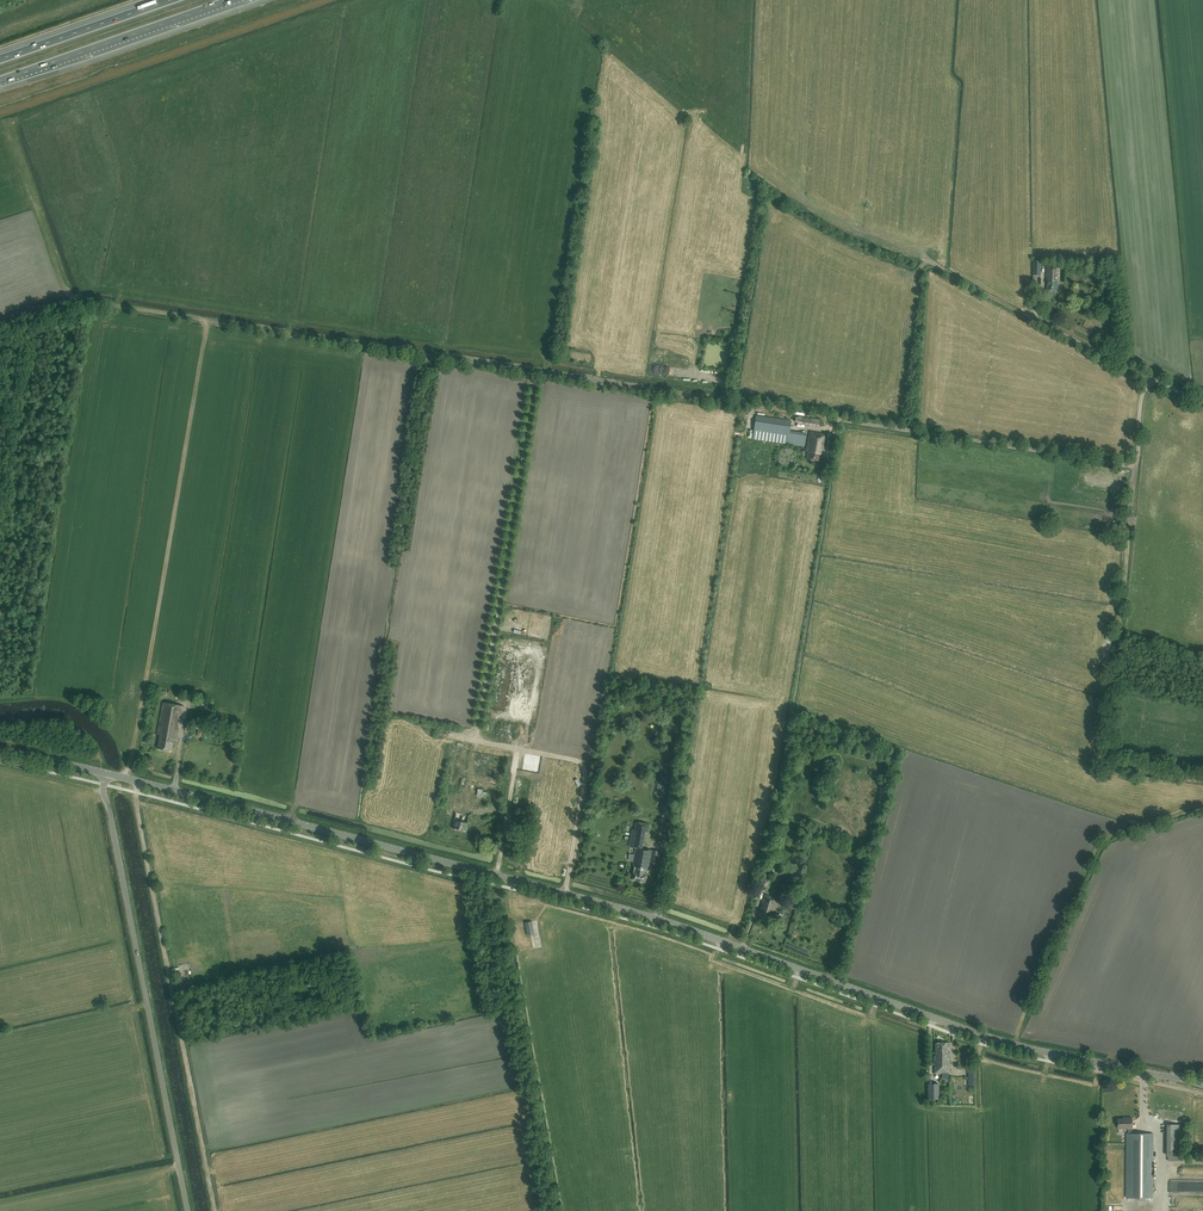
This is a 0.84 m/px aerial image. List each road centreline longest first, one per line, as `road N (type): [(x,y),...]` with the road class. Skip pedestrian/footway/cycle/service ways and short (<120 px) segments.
road 1 (track): [(1202,779),(1116,767),(1107,756),(1134,464),(93,301)]
road 2 (secondary): [(1175,1078),(999,1041),(672,924),(110,775)]
road 3 (track): [(564,894),(583,764),(476,741),(538,370)]
road 4 (track): [(207,318),(123,778)]
road 5 (unclassified): [(188,1210),(104,773)]
road 6 (track): [(215,1210),(136,781)]
road 7 (track): [(1014,1045),(1103,841),(1202,808)]
road 8 (motorway): [(0,80),(230,0)]
road 9 (unclassified): [(1202,403),(1027,313)]
road 10 (motorway): [(161,0),(0,56)]
road 11 (track): [(496,876),(519,749)]

